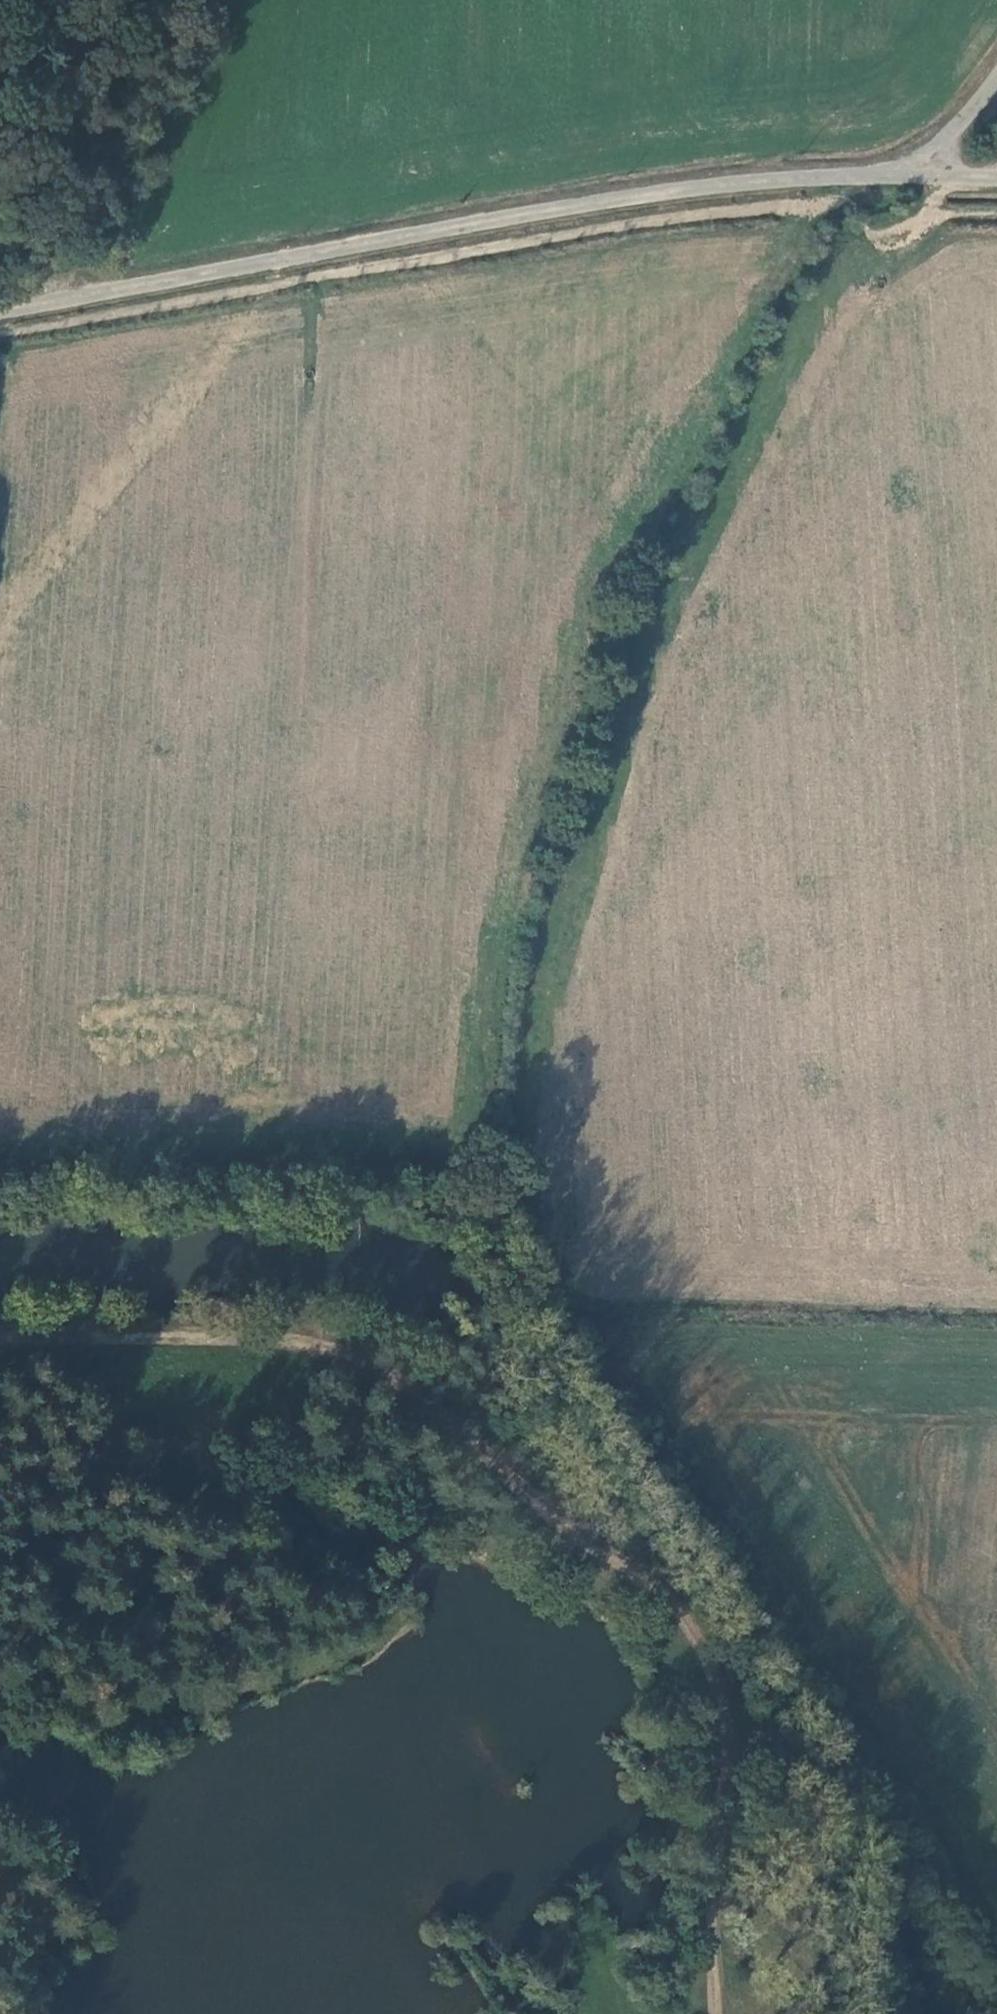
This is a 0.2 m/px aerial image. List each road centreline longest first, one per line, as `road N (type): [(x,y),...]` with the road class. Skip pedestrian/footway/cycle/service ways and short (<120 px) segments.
road 1 (unclassified): [(996,177),(770,176),(636,193),(0,310)]
road 2 (track): [(996,69),(911,176)]

